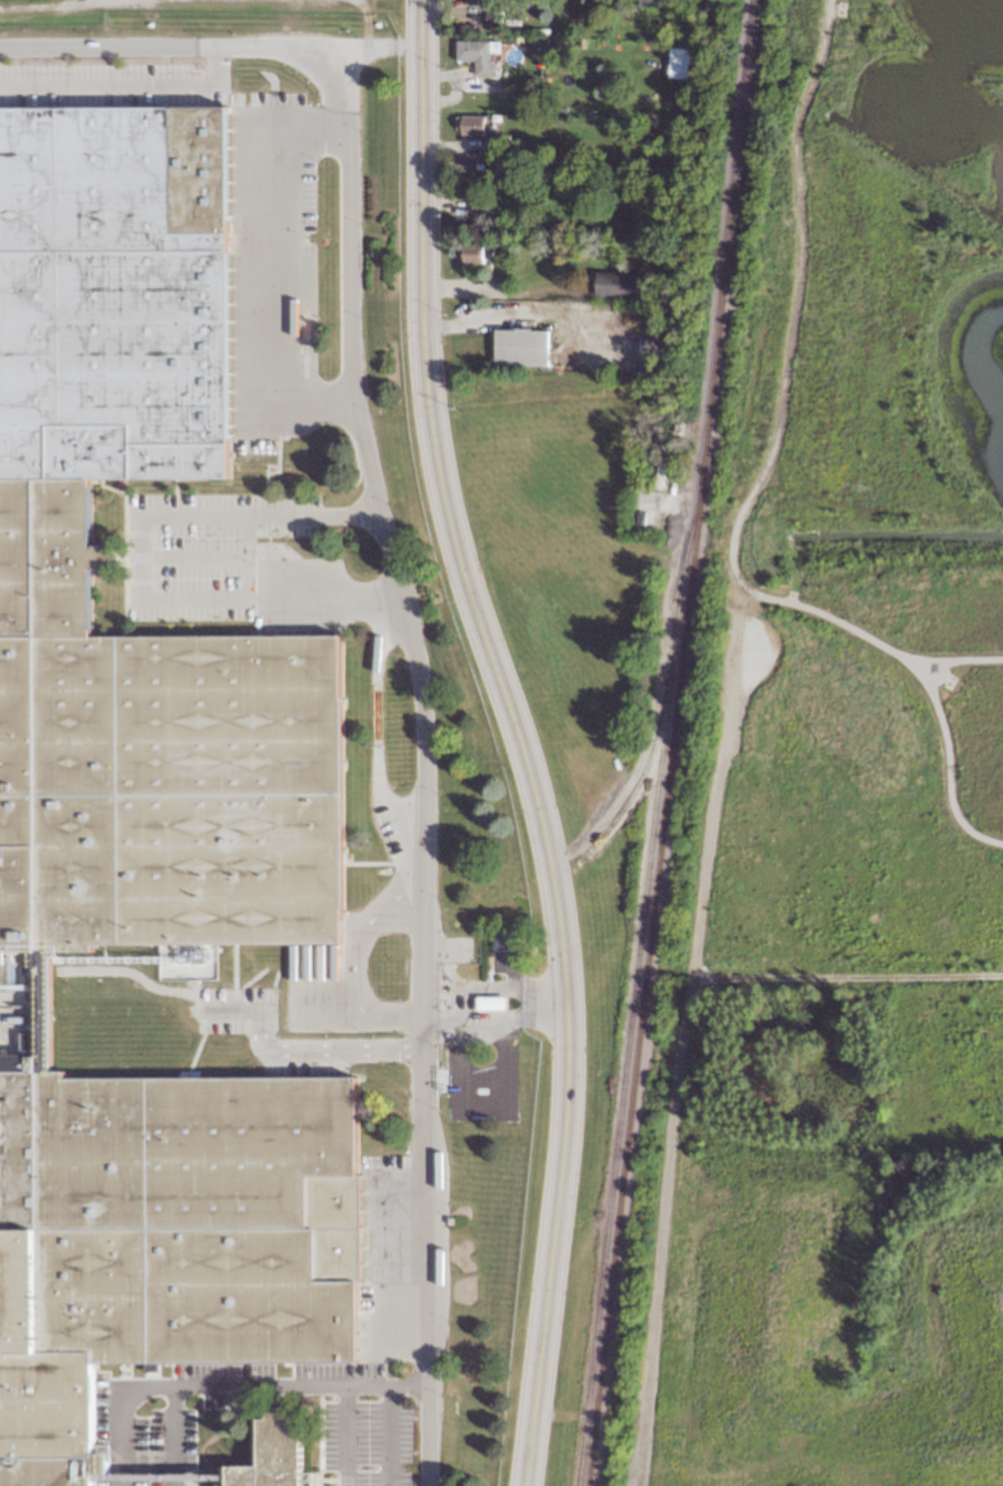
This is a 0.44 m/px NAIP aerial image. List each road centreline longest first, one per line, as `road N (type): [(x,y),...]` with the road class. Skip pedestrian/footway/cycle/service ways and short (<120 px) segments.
road 1 (tertiary): [(420,0),(429,424),(459,578),(541,823),(566,1012),(562,1127),(522,1485)]

